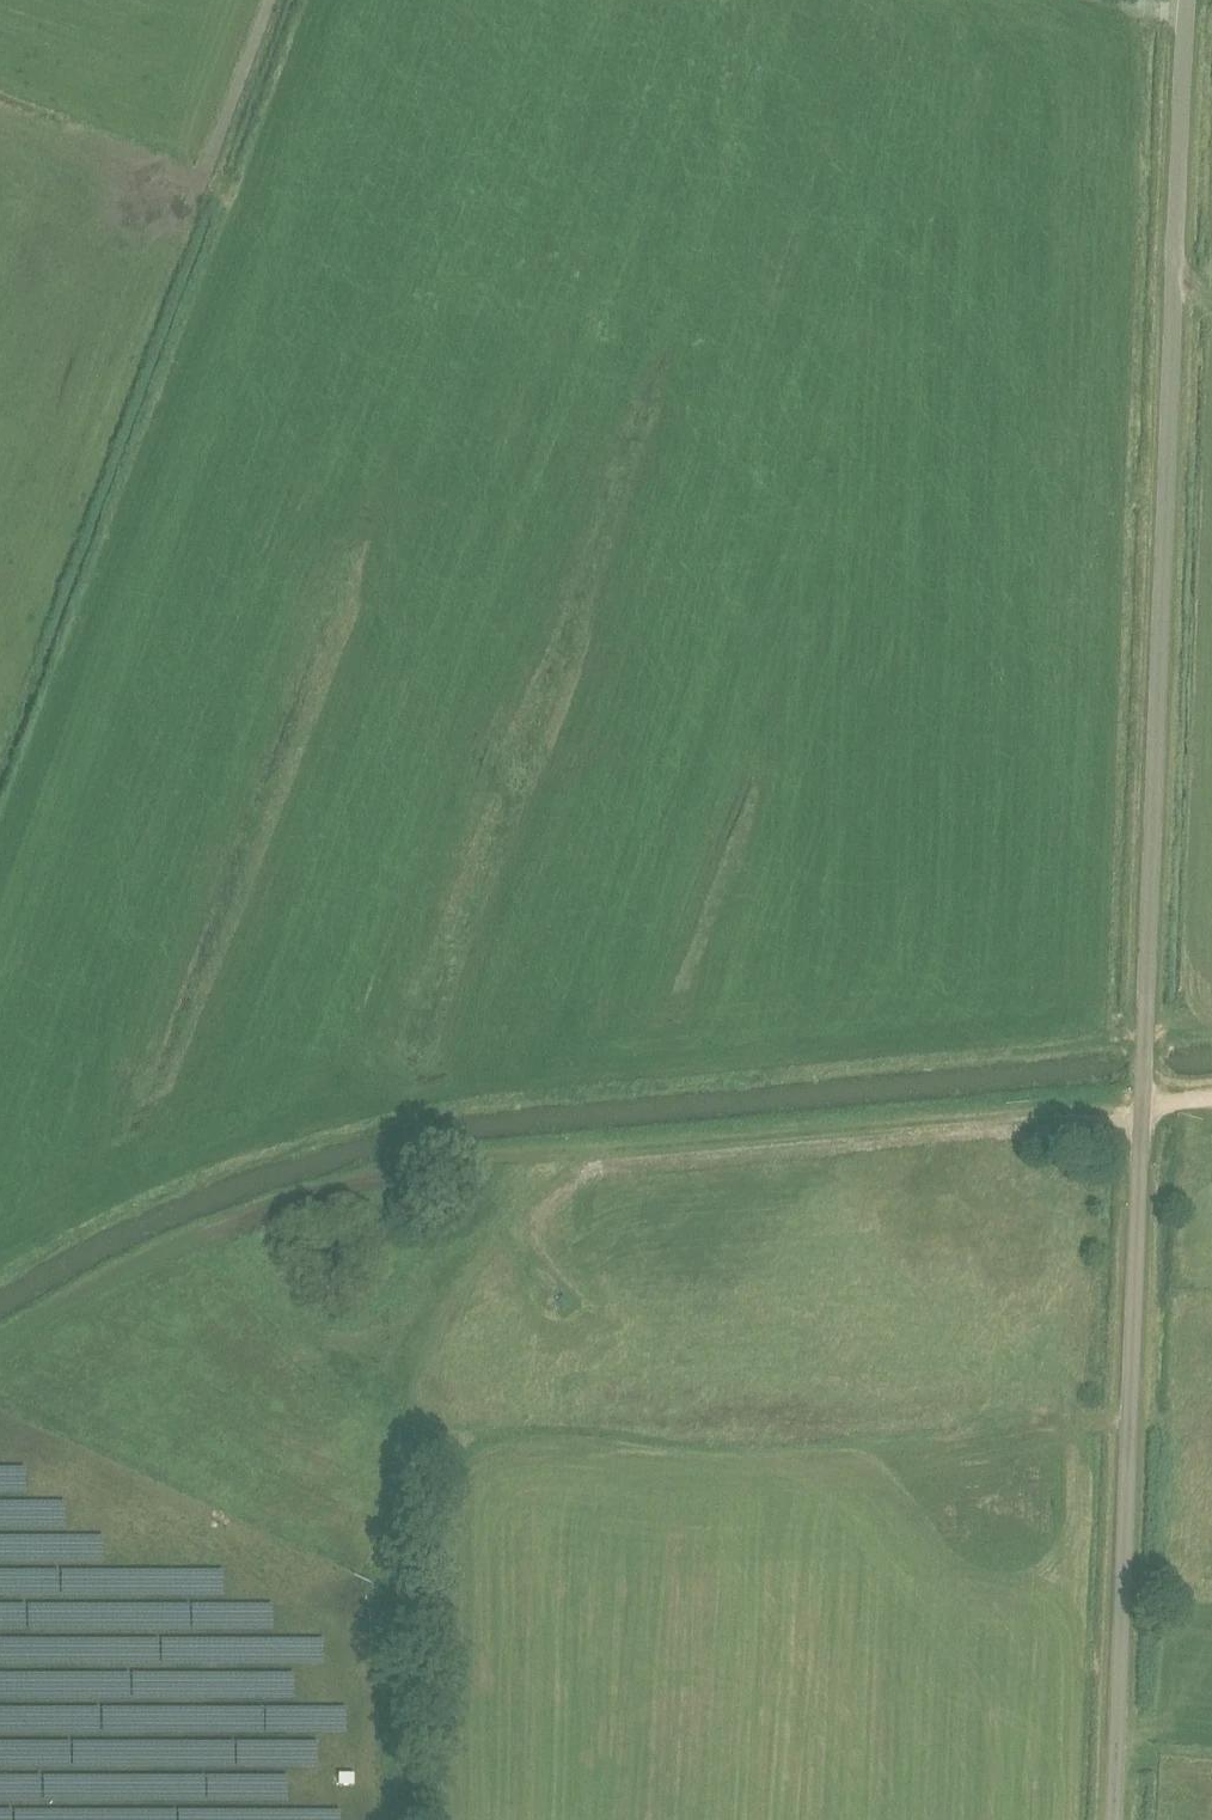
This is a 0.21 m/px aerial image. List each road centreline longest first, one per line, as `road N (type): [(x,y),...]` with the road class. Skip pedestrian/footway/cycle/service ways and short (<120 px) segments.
road 1 (unclassified): [(1117,1819),(1191,0)]

